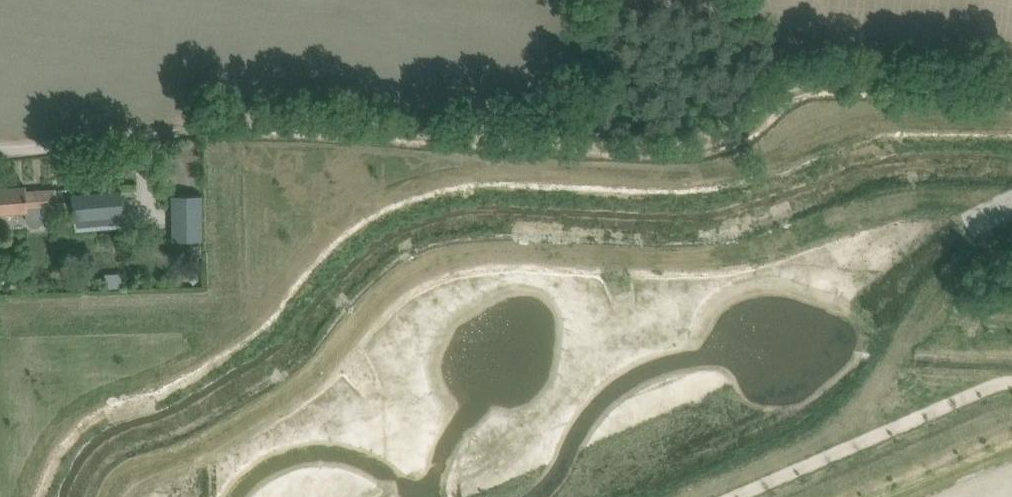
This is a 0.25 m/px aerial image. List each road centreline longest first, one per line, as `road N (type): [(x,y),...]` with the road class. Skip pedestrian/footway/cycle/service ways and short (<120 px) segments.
road 1 (track): [(1011,84),(857,71),(802,76),(712,142),(675,145),(313,117),(170,132)]
road 2 (track): [(744,496),(1011,382)]
road 3 (unclassified): [(170,132),(0,151)]

